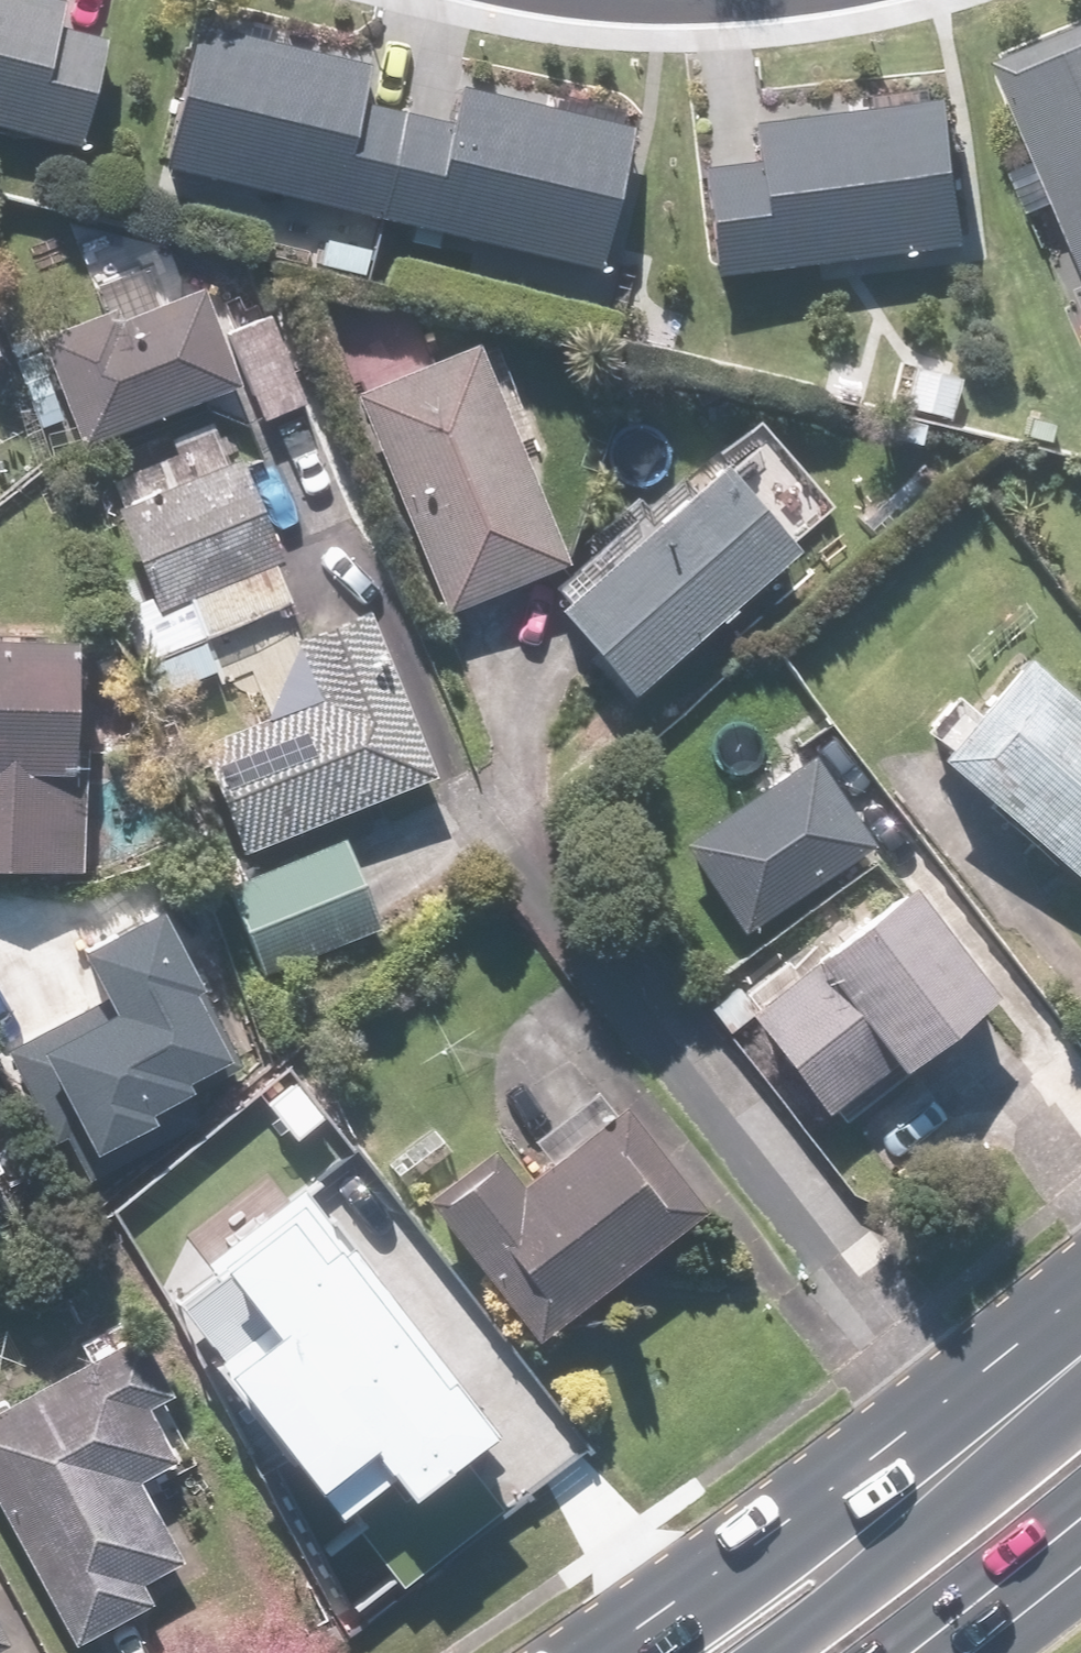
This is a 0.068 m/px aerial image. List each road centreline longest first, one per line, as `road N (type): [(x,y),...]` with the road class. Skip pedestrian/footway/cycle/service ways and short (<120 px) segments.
road 1 (primary): [(593,1652),(1037,1345)]
road 2 (primary): [(768,1652),(871,1572),(1037,1345)]
road 3 (primary): [(1080,1519),(912,1652)]

